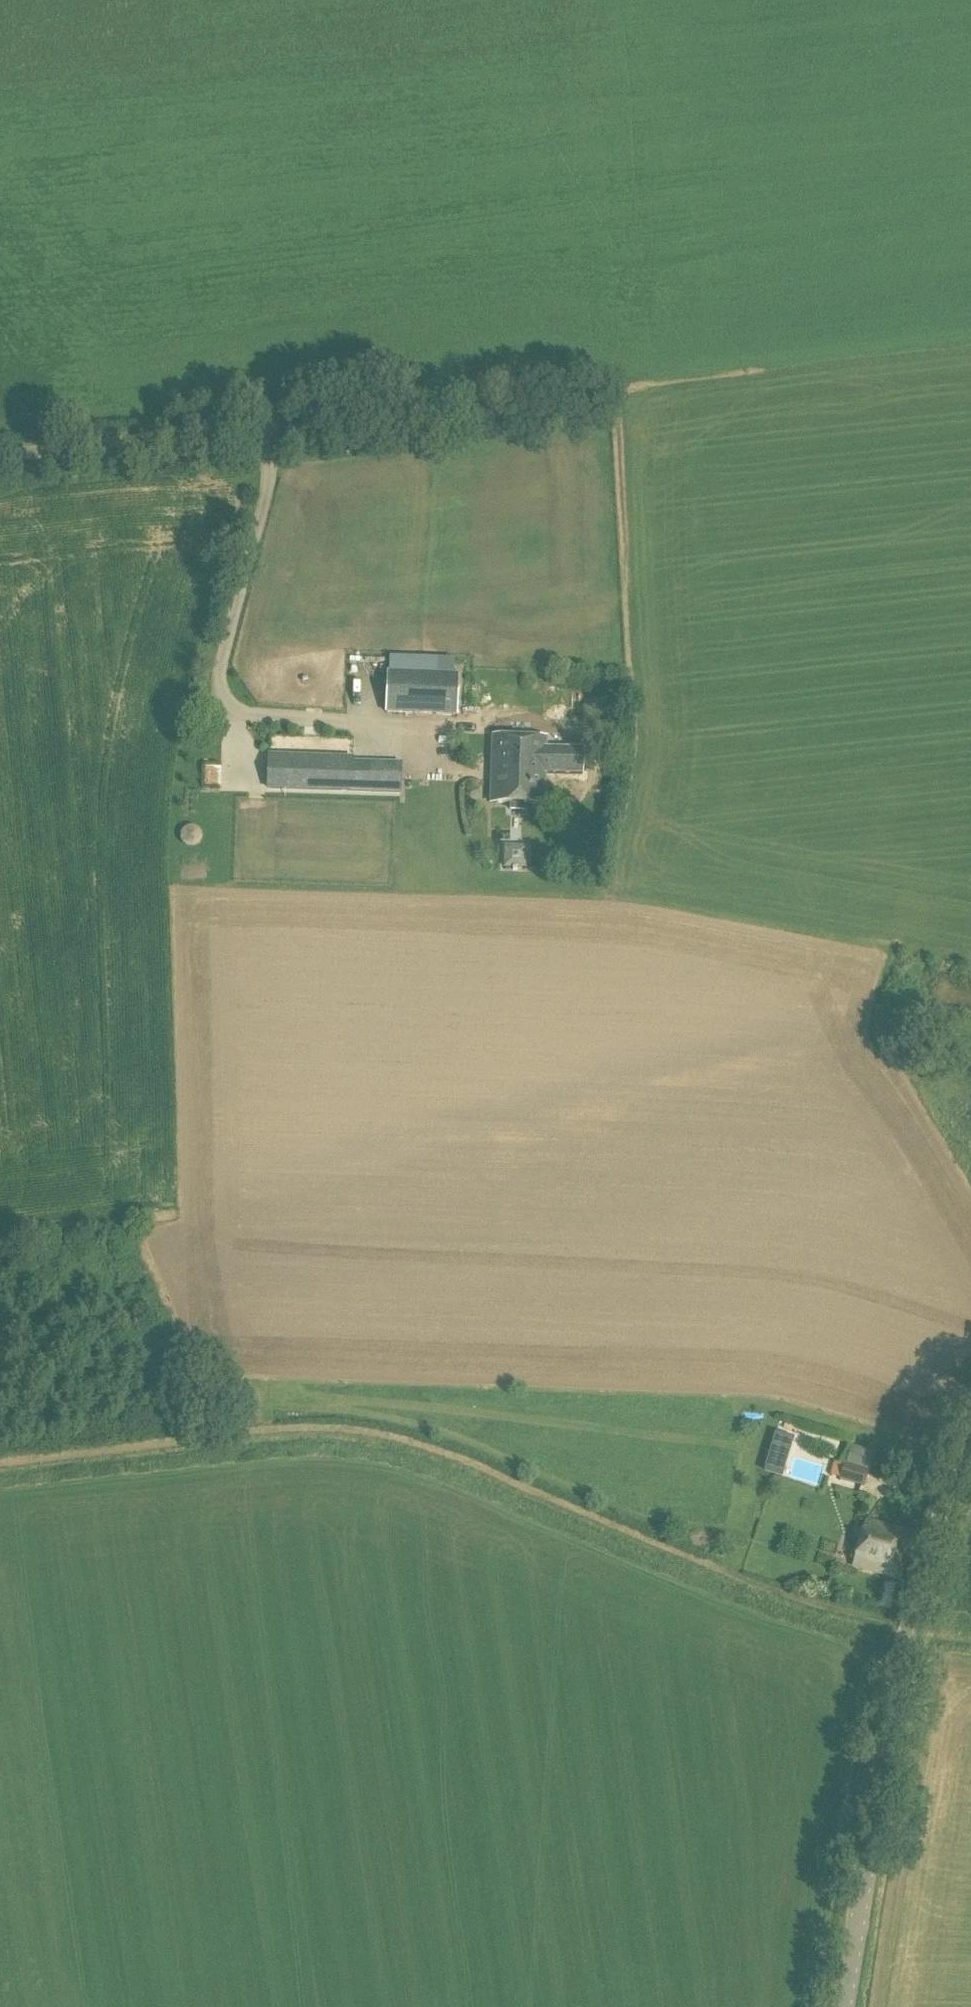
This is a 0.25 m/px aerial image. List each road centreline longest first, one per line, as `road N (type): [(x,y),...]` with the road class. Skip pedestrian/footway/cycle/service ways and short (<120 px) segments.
road 1 (tertiary): [(844,2006),(906,1635),(949,1494),(970,1456)]

